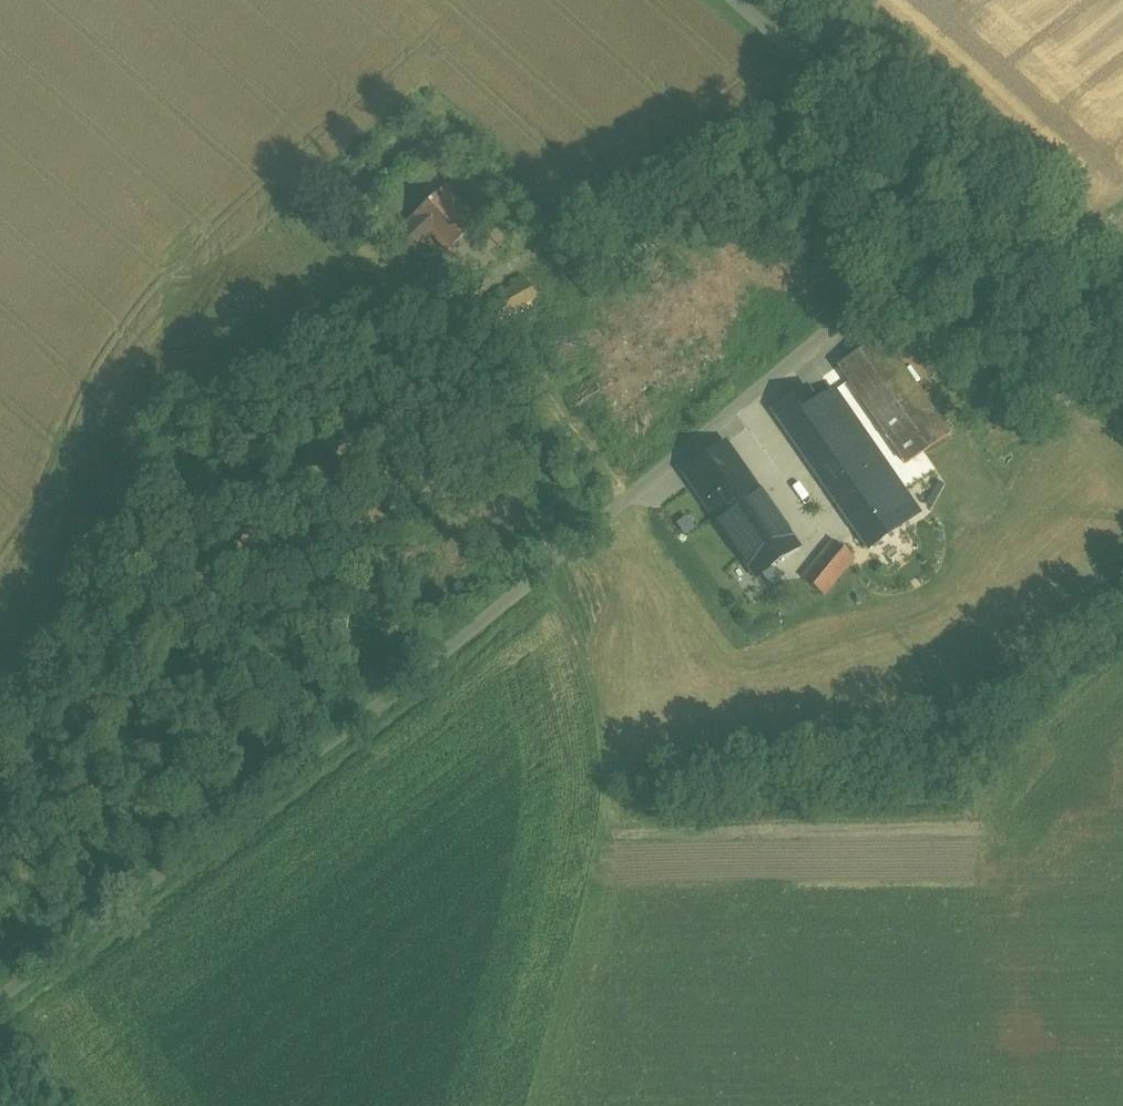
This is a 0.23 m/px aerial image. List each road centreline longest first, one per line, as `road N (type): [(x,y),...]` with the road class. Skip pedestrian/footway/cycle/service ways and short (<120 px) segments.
road 1 (residential): [(0,968),(951,191)]
road 2 (residential): [(720,0),(951,191)]
road 3 (residential): [(951,191),(1122,361)]

